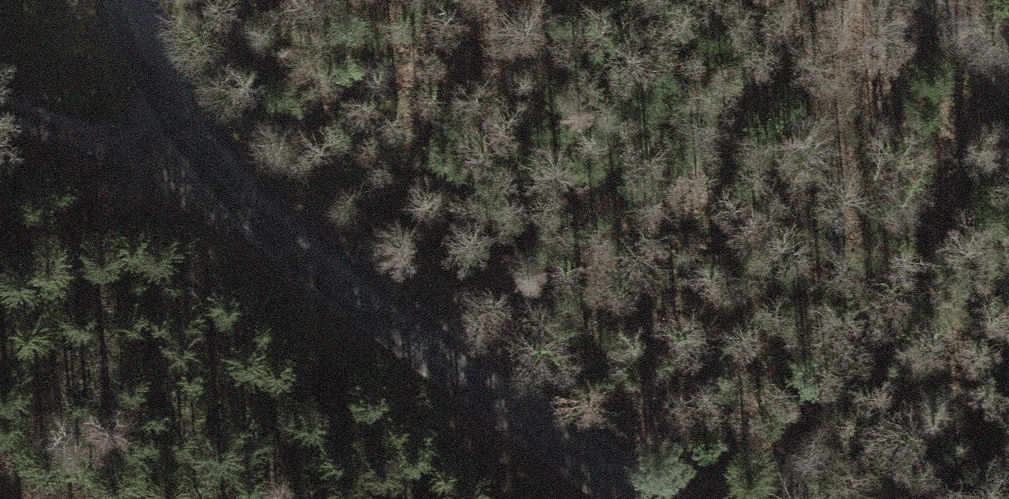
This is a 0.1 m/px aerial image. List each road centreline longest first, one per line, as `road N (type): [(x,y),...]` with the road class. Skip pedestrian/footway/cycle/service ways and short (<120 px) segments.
road 1 (unclassified): [(639,498),(306,255),(197,146),(146,47),(137,0)]
road 2 (track): [(0,115),(82,147),(197,146)]
road 3 (track): [(912,0),(1008,101)]

